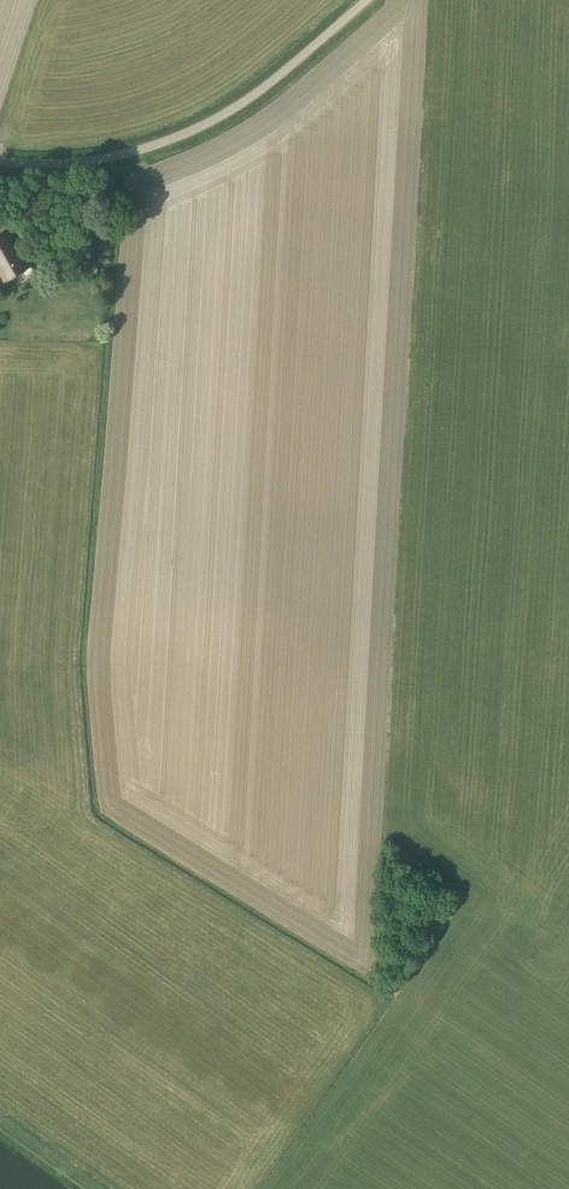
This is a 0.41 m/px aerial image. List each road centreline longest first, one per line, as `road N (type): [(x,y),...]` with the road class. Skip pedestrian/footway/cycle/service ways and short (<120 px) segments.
road 1 (unclassified): [(0,161),(93,166),(186,137),(239,109),(373,0)]

